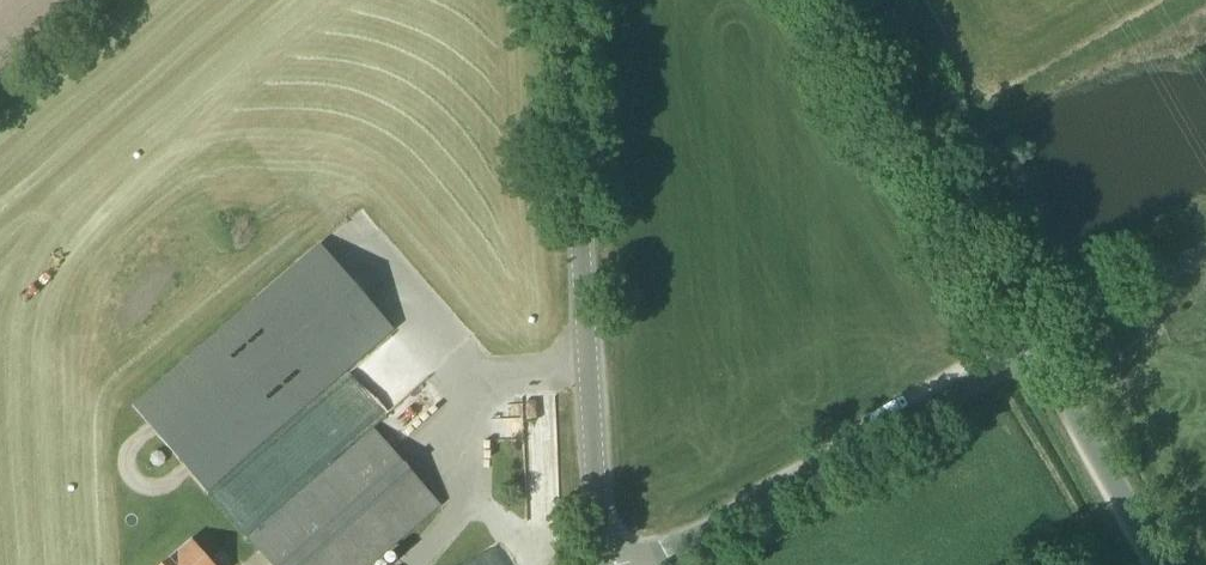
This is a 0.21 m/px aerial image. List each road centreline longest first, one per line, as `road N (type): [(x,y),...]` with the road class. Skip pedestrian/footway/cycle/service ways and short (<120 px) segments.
road 1 (secondary): [(598,564),(560,0)]
road 2 (unclassified): [(636,564),(1035,348)]
road 3 (unclassified): [(1163,564),(1035,348)]
road 4 (track): [(1205,252),(1035,348)]

